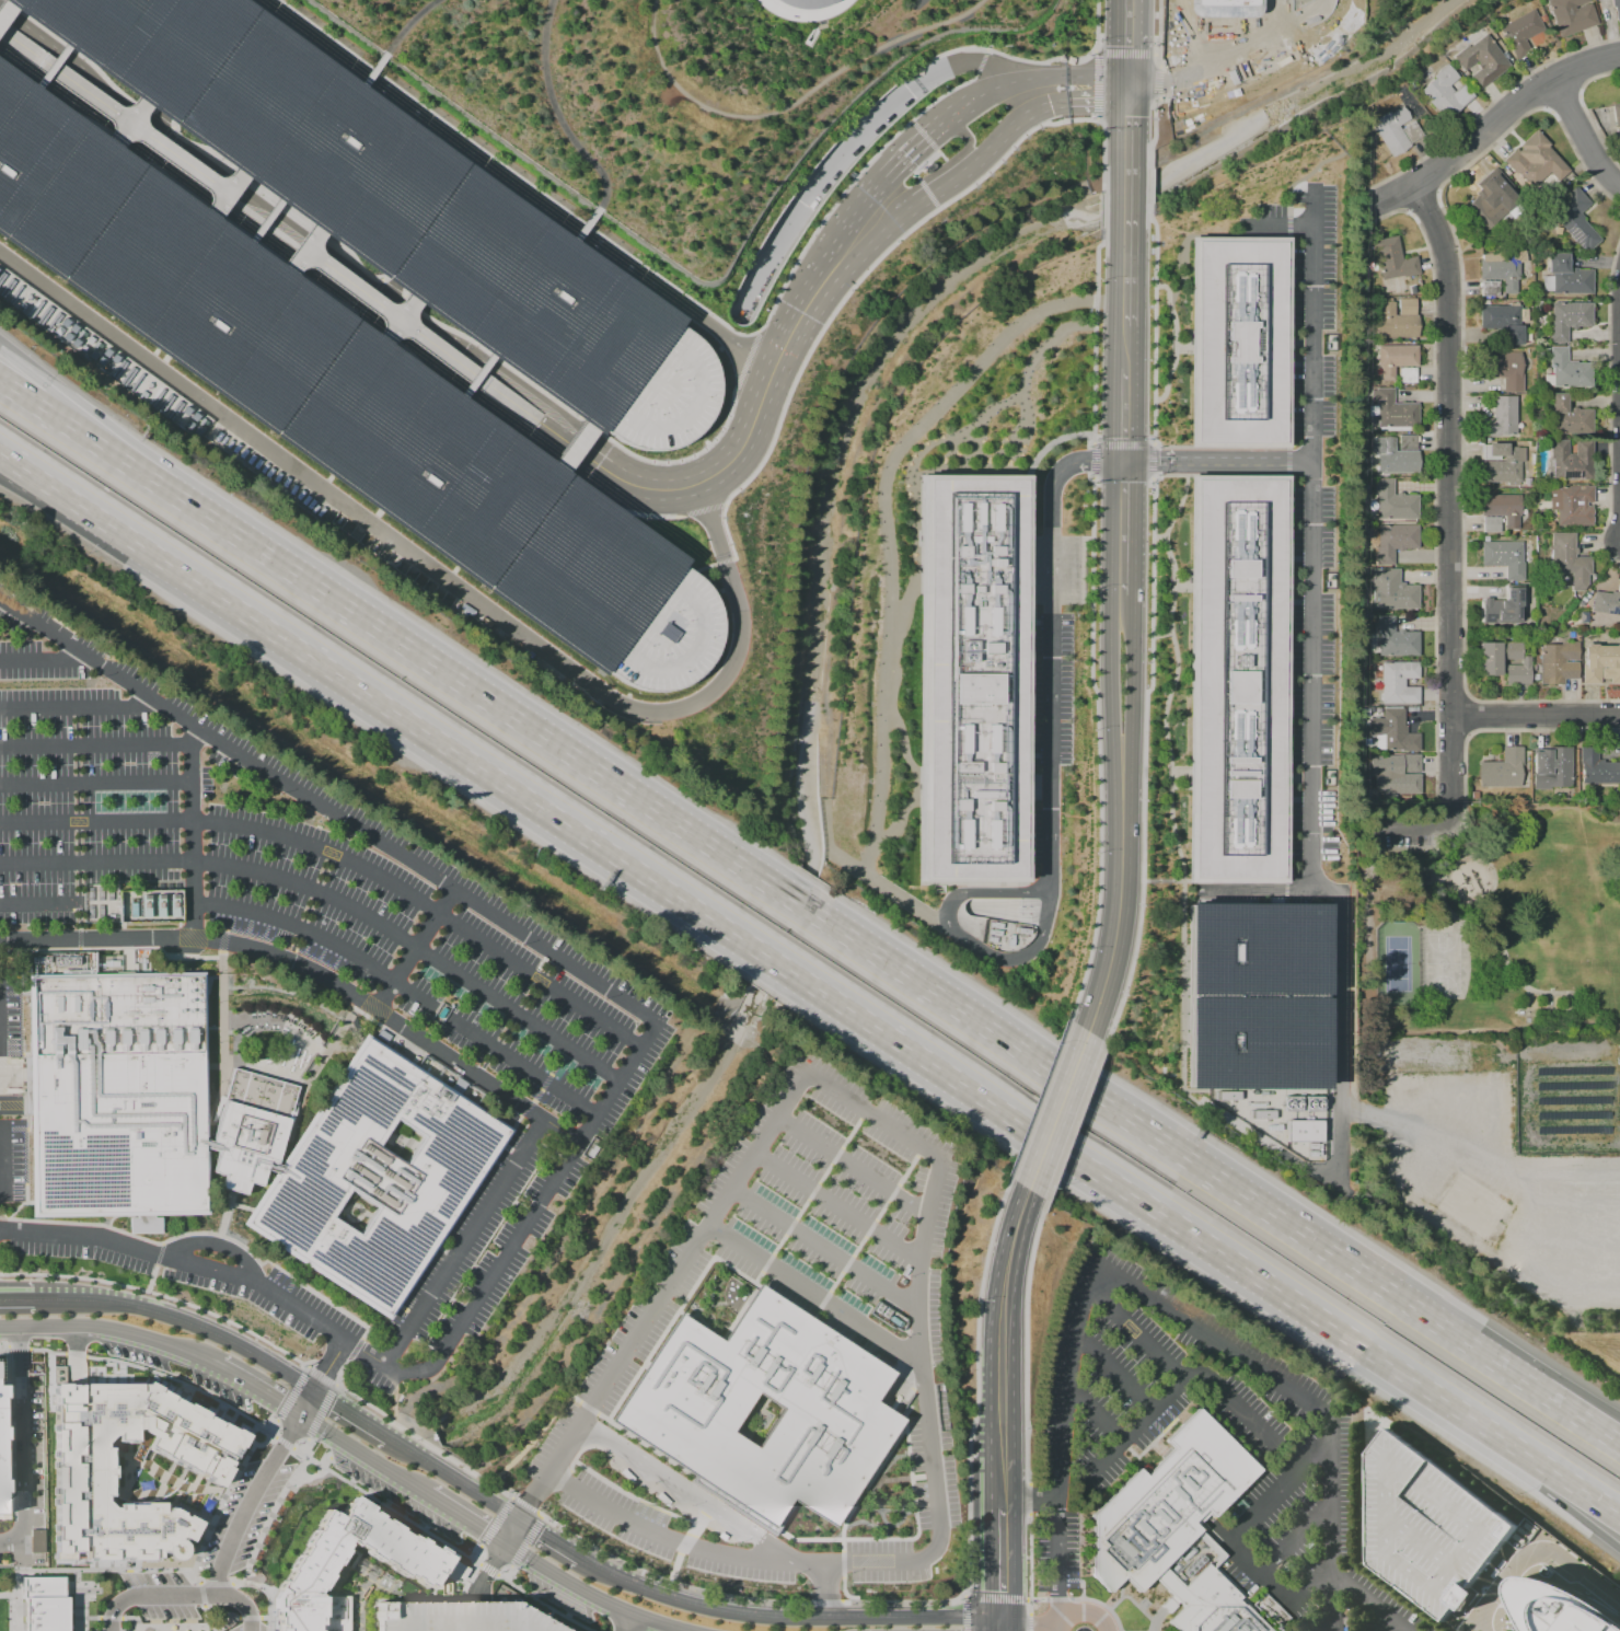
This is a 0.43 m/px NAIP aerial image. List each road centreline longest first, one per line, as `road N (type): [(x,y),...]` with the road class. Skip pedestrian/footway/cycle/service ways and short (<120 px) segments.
road 1 (motorway): [(1588,1423),(802,906)]
road 2 (motorway): [(11,461),(763,955)]
road 3 (motorway): [(778,964),(1520,1448)]
road 4 (motorway): [(787,897),(167,490)]
road 5 (residential): [(1449,814),(1447,280),(1411,183),(1364,209)]
road 6 (secondary): [(999,1620),(706,1608),(579,1560)]
road 7 (tertiary): [(1123,460),(1112,483),(1111,734),(1123,803)]
road 8 (residential): [(378,315),(438,372),(597,483),(628,484)]
road 9 (secondary): [(313,1391),(217,1335),(154,1311),(32,1298)]
road 10 (tertiary): [(999,1458),(1000,1311),(1027,1188)]
road 11 (residential): [(1411,183),(1524,95),(1619,54)]
road 12 (tertiary): [(1125,324),(1130,81)]
road 13 (tertiary): [(1087,1031),(1112,951),(1123,803)]
road 14 (secondary): [(0,1326),(113,1329),(221,1365)]
road 15 (residential): [(628,484),(674,489),(711,476),(743,443),(772,369)]
road 16 (tertiary): [(1123,803),(1132,594)]
road 17 (secondary): [(504,1542),(606,1603),(685,1630)]
road 18 (residential): [(157,123),(0,12)]
road 19 (residential): [(391,298),(247,193)]
road 20 (residential): [(135,153),(284,248)]
road 21 (residential): [(1619,714),(1449,715)]
road 22 (tertiary): [(1027,1188),(1087,1031)]
road 23 (residential): [(1130,81),(1039,78),(969,101)]
road 24 (residential): [(589,435),(458,342)]
road 25 (secondary): [(300,1414),(427,1494)]
road 26 (motorway): [(1520,1448),(1539,1487),(1619,1547)]
road 27 (tertiary): [(1132,594),(1133,482),(1123,460)]
road 28 (secondary): [(418,1461),(313,1391)]
road 29 (residential): [(1619,184),(1604,171),(1552,80)]
road 30 (residential): [(969,169),(1022,115),(1066,102)]

